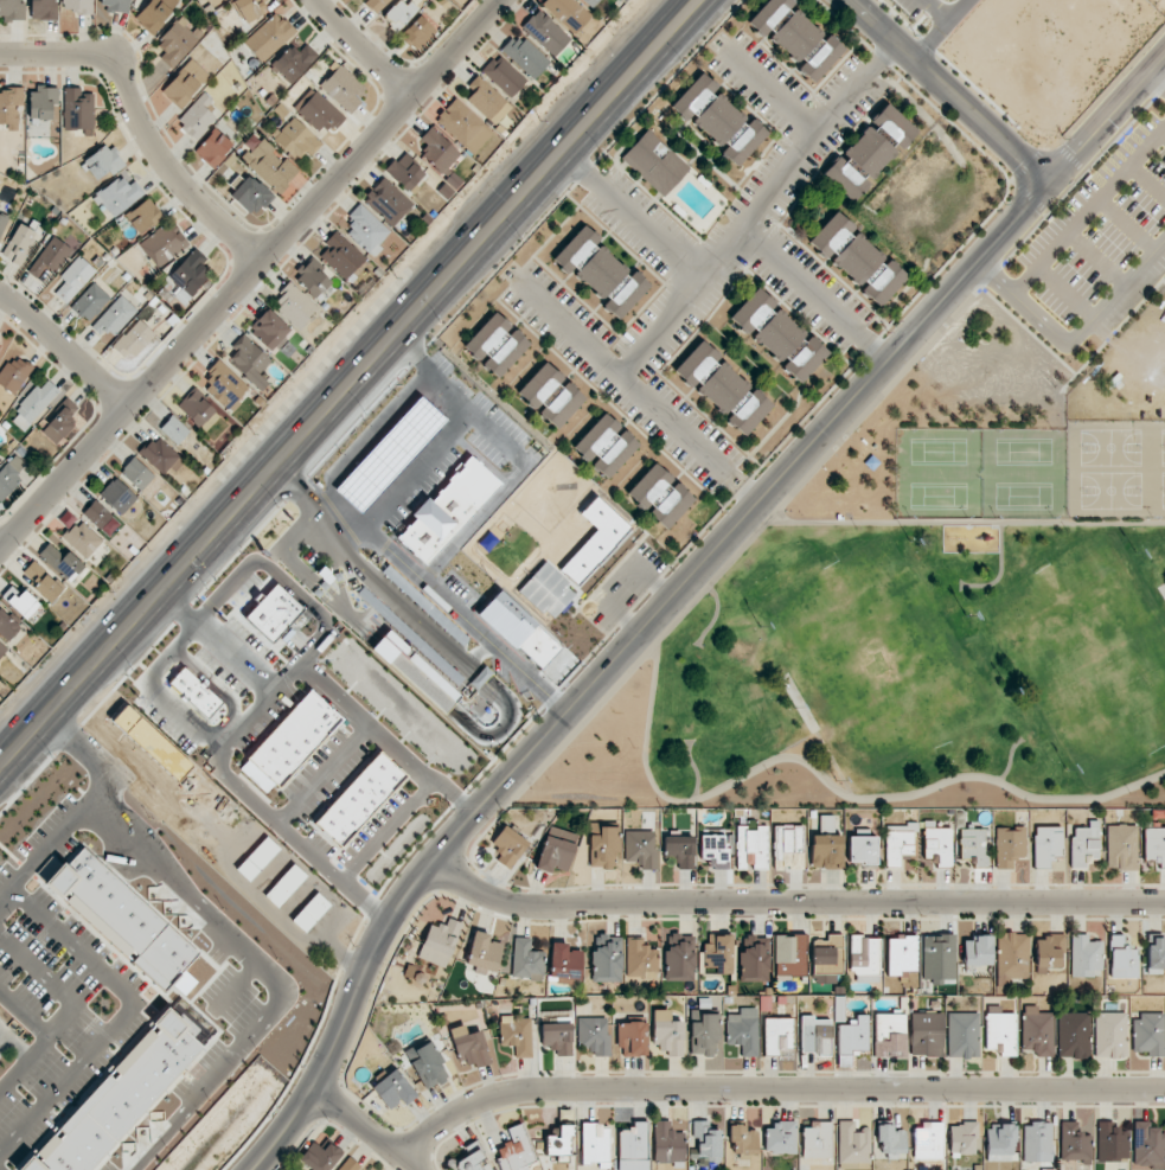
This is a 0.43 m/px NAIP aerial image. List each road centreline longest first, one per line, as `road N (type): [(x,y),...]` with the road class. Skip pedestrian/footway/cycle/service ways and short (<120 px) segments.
road 1 (tertiary): [(1046,184),(429,865),(370,957),(313,1089),(257,1169)]
road 2 (secondary): [(0,768),(704,0)]
road 3 (residential): [(404,1156),(460,1114),(536,1086),(1164,1089)]
road 4 (residential): [(429,865),(485,895),(542,907),(1164,904)]
road 5 (residential): [(894,45),(619,375)]
road 6 (residential): [(0,551),(258,264)]
road 7 (residential): [(258,264),(158,156),(135,121),(115,60),(96,53),(0,54)]
road 8 (residential): [(760,505),(513,274)]
road 9 (tertiary): [(844,0),(1046,184)]
road 10 (residential): [(409,95),(258,264)]
road 11 (residential): [(888,362),(742,236)]
road 12 (residential): [(706,276),(567,149)]
road 13 (residential): [(1164,56),(1046,184)]
road 14 (residential): [(0,294),(128,409)]
road 15 (residential): [(313,1089),(418,1169)]
road 16 (residential): [(409,95),(500,0)]
road 17 (residential): [(319,0),(409,95)]

